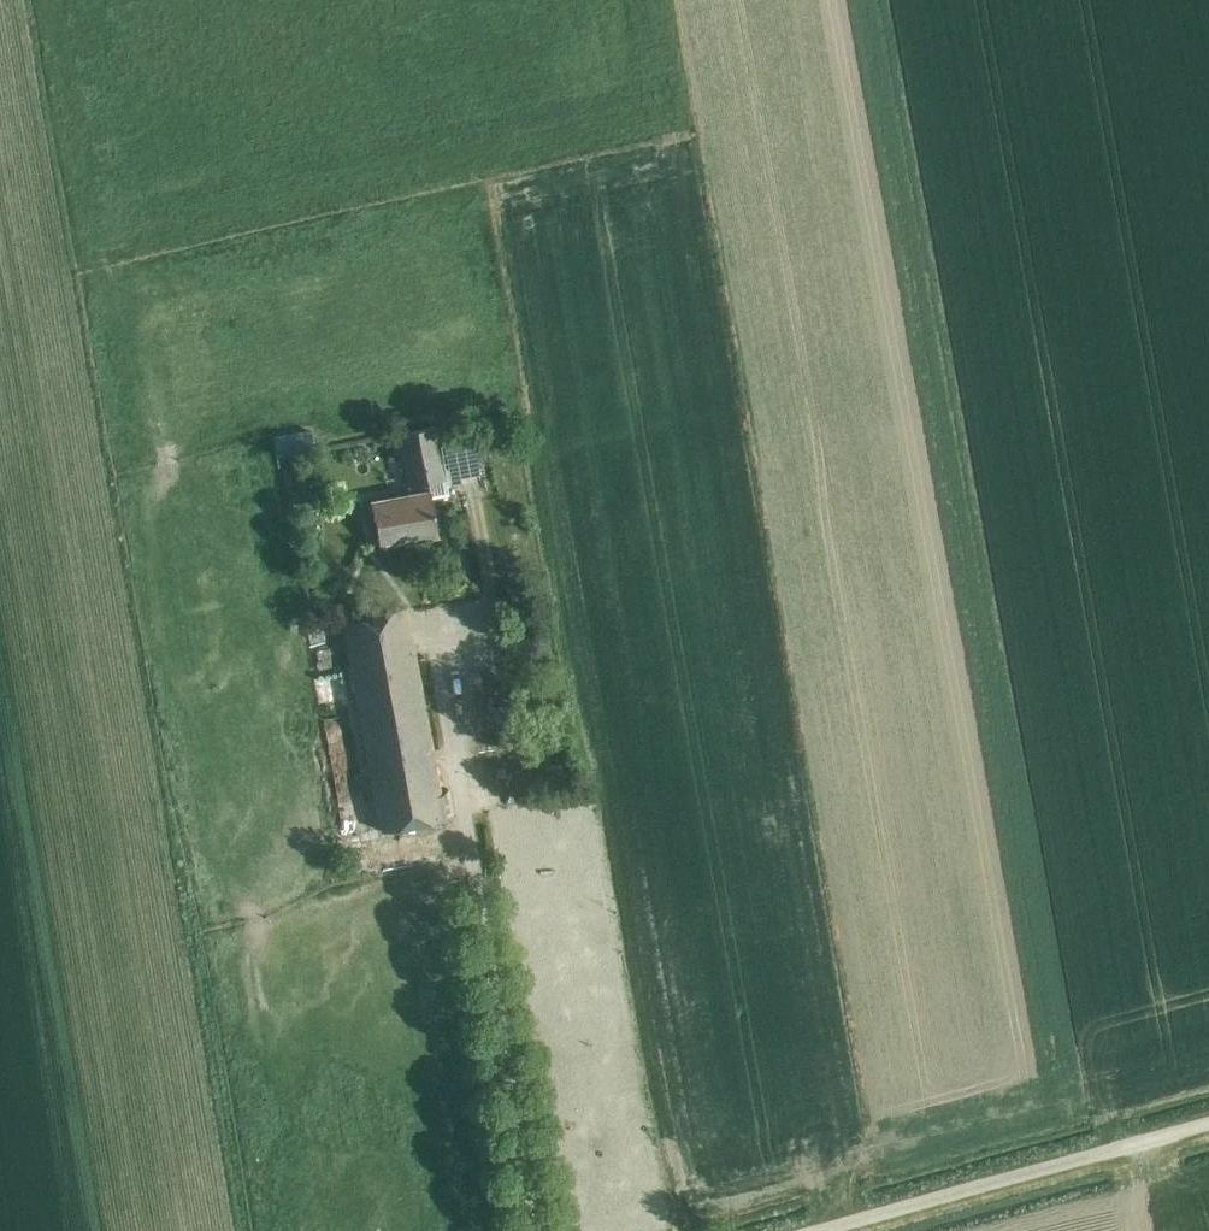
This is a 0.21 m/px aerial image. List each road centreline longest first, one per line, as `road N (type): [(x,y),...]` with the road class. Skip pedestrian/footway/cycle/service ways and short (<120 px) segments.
road 1 (unclassified): [(816,1230),(1208,1123)]

